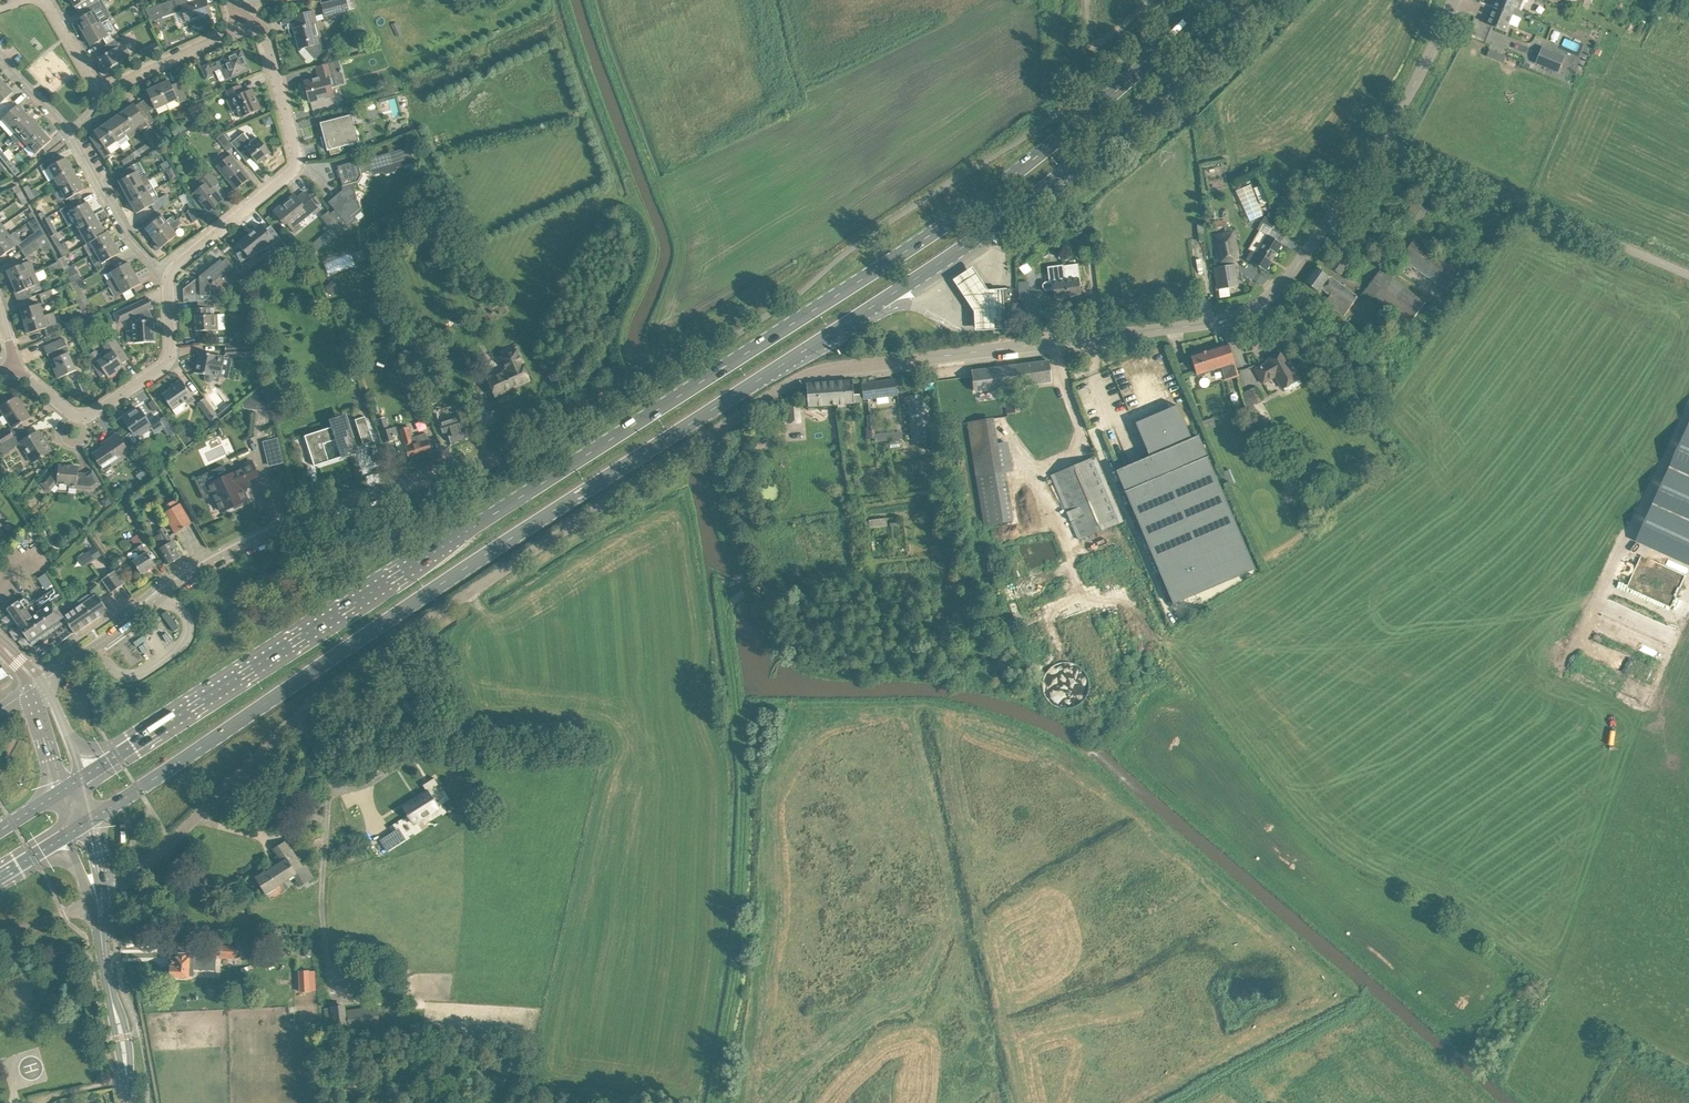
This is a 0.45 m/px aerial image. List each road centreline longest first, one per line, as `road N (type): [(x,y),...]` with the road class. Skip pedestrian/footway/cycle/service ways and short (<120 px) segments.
road 1 (unclassified): [(98,904),(365,660),(786,383),(834,366),(1173,328),(1265,304),(1382,142)]
road 2 (primary): [(1206,0),(1109,94),(934,230),(81,778)]
road 3 (primary): [(89,821),(877,304)]
road 4 (track): [(695,444),(746,587),(724,609),(746,804),(734,966),(711,1102)]
road 5 (residential): [(504,461),(300,521),(233,551),(74,660)]
road 6 (track): [(474,468),(583,414),(812,262)]
road 7 (unclassified): [(1688,274),(1382,142)]
road 8 (residential): [(259,22),(295,165),(168,278)]
road 9 (primary): [(1016,209),(1198,57),(1253,0)]
road 10 (residential): [(168,278),(169,360),(96,412),(74,415),(15,365)]
road 11 (residential): [(168,278),(129,237),(69,129)]
road 12 (primary): [(877,304),(1016,209)]
road 13 (unclassified): [(1382,142),(1418,87),(1453,0)]
road 14 (residential): [(99,85),(230,33)]

